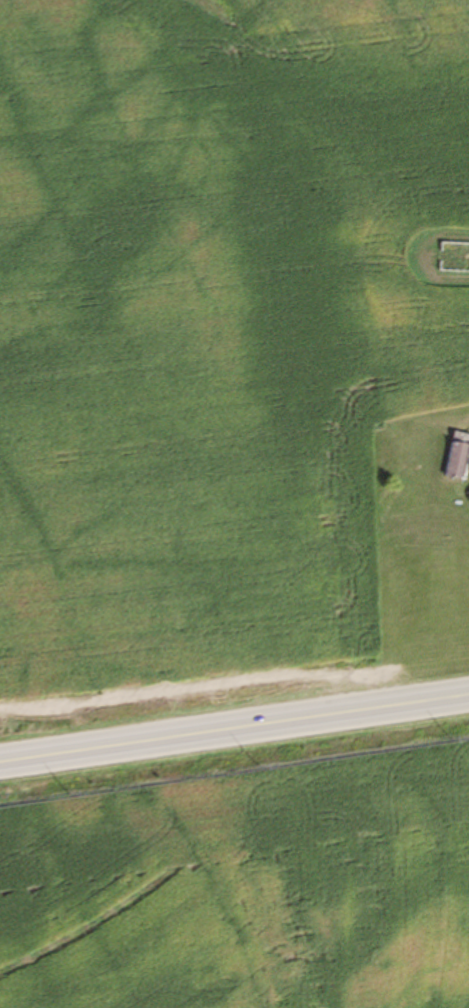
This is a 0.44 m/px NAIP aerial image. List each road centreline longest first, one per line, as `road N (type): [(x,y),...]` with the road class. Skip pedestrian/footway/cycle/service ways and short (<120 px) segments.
road 1 (primary): [(0,762),(468,694)]

